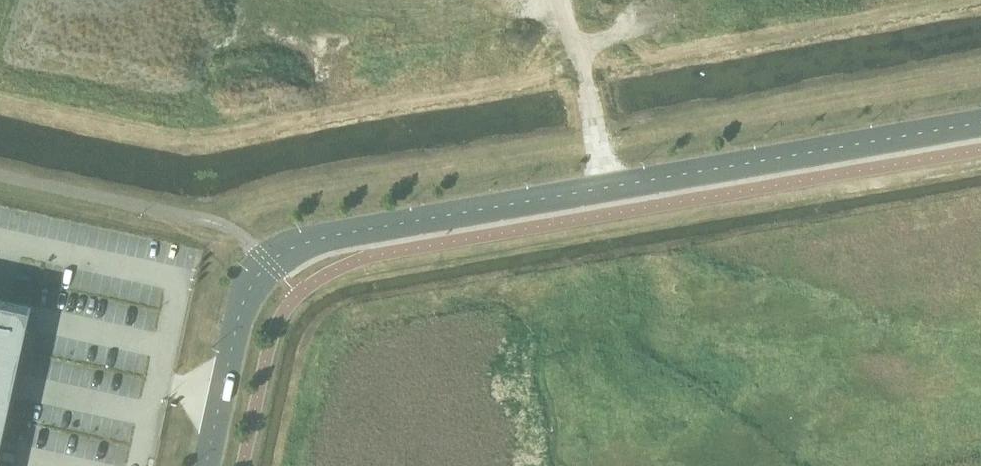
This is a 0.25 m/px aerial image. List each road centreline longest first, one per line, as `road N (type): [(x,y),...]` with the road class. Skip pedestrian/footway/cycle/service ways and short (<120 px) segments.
road 1 (unclassified): [(980,122),(302,246),(273,266),(249,300),(209,465)]
road 2 (track): [(561,0),(603,187)]

